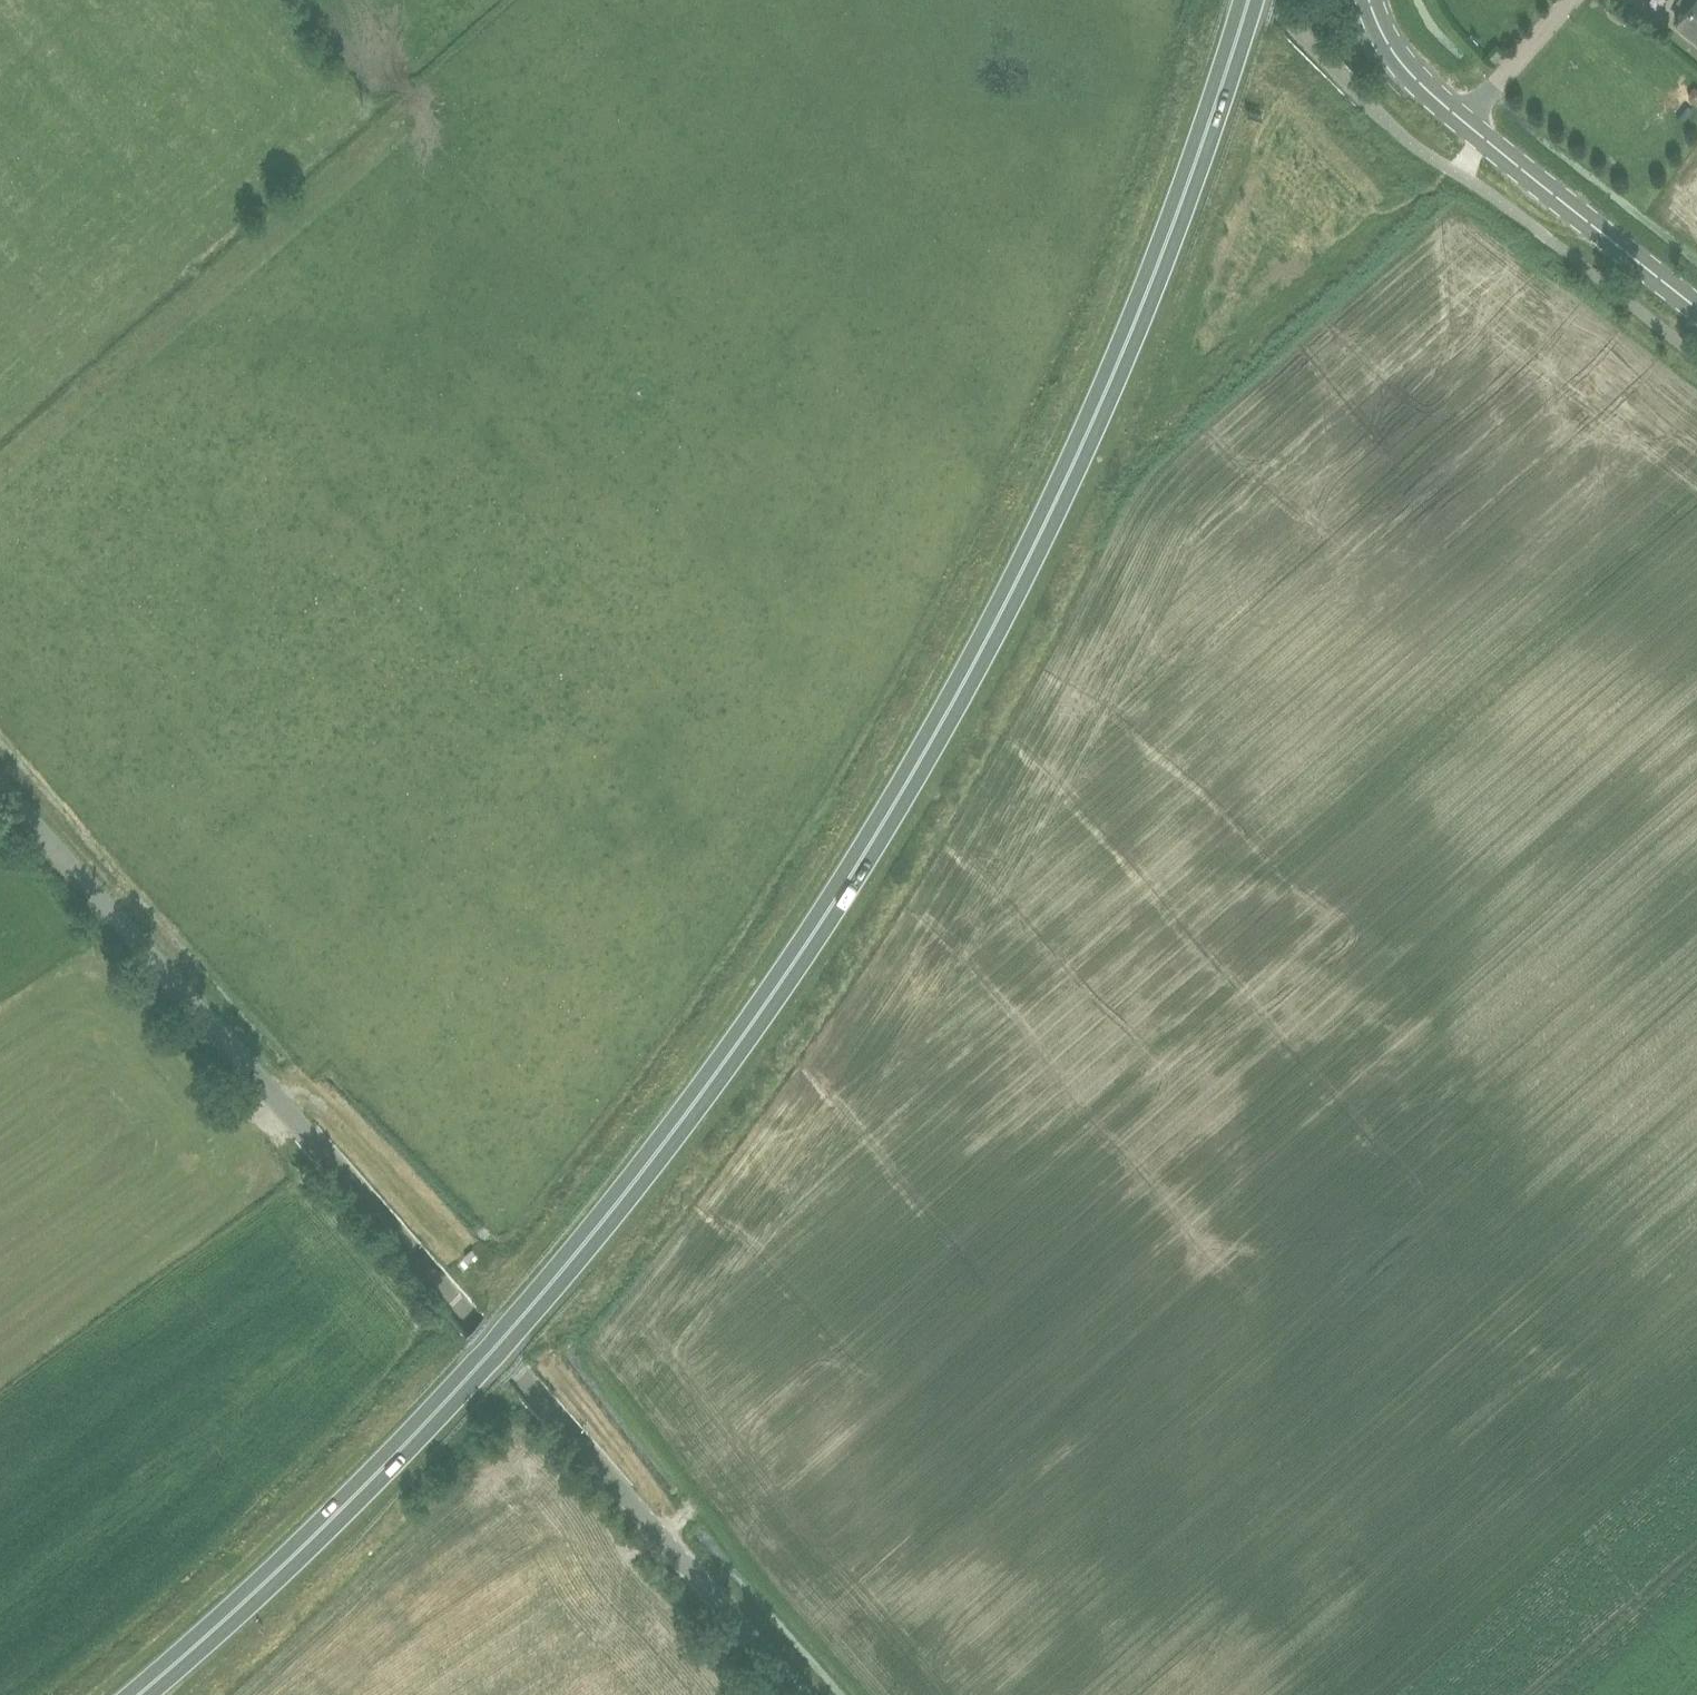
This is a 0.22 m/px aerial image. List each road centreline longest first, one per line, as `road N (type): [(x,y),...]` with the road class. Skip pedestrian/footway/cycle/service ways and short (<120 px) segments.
road 1 (trunk): [(138,1694),(290,1561),(516,1325),(604,1224),(782,983),(924,760),(1094,417),(1184,191),(1247,0)]
road 2 (unclassified): [(800,1694),(0,781)]
road 3 (tertiary): [(1696,309),(1460,121),(1397,57),(1370,0)]

